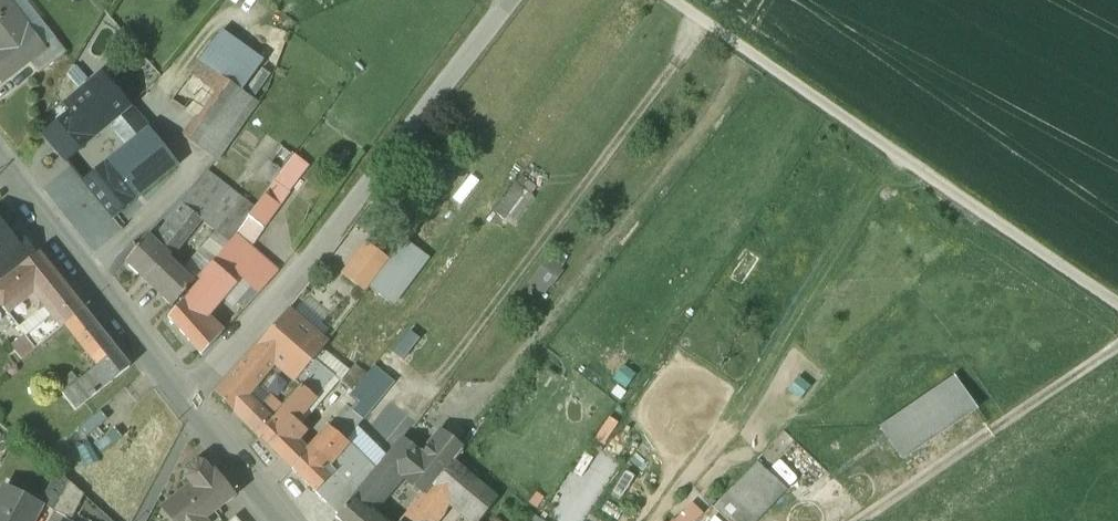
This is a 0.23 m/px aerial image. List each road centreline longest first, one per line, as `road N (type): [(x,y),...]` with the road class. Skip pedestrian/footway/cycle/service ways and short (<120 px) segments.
road 1 (track): [(674,0),(1117,304)]
road 2 (residential): [(513,0),(189,398)]
road 3 (track): [(1117,344),(855,520)]
road 4 (residential): [(189,398),(0,170)]
road 5 (residential): [(284,520),(189,398)]
road 6 (residential): [(189,398),(133,520)]

